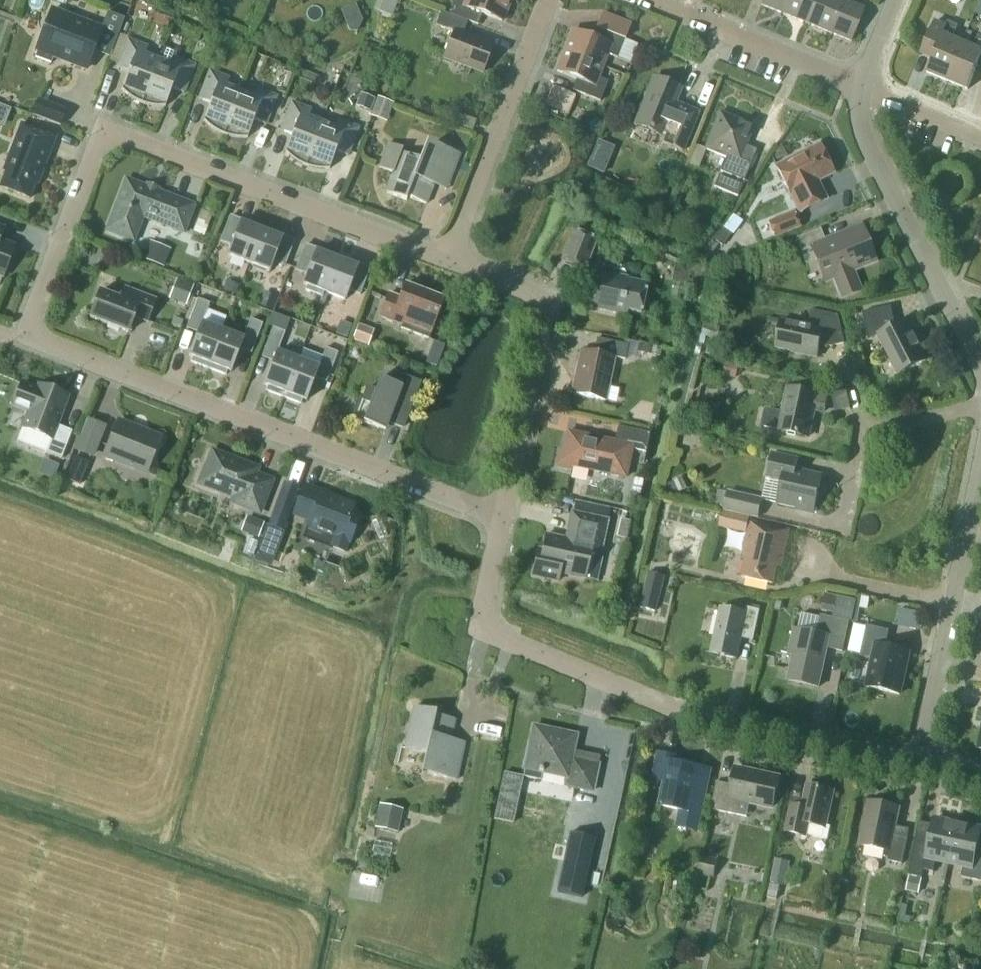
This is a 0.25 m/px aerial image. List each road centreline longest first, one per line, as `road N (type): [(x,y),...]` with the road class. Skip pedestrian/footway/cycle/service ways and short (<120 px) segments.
road 1 (residential): [(450,261),(104,131),(27,331)]
road 2 (residential): [(920,760),(673,709),(498,638),(484,606),(502,519)]
road 3 (residential): [(502,519),(27,331)]
road 4 (residential): [(502,519),(542,321),(530,294),(450,261)]
road 5 (residential): [(980,363),(863,141),(862,84)]
road 6 (residential): [(920,760),(980,470)]
road 7 (residential): [(450,261),(550,0)]
road 8 (residential): [(862,84),(654,0)]
road 9 (residential): [(980,135),(862,84)]

